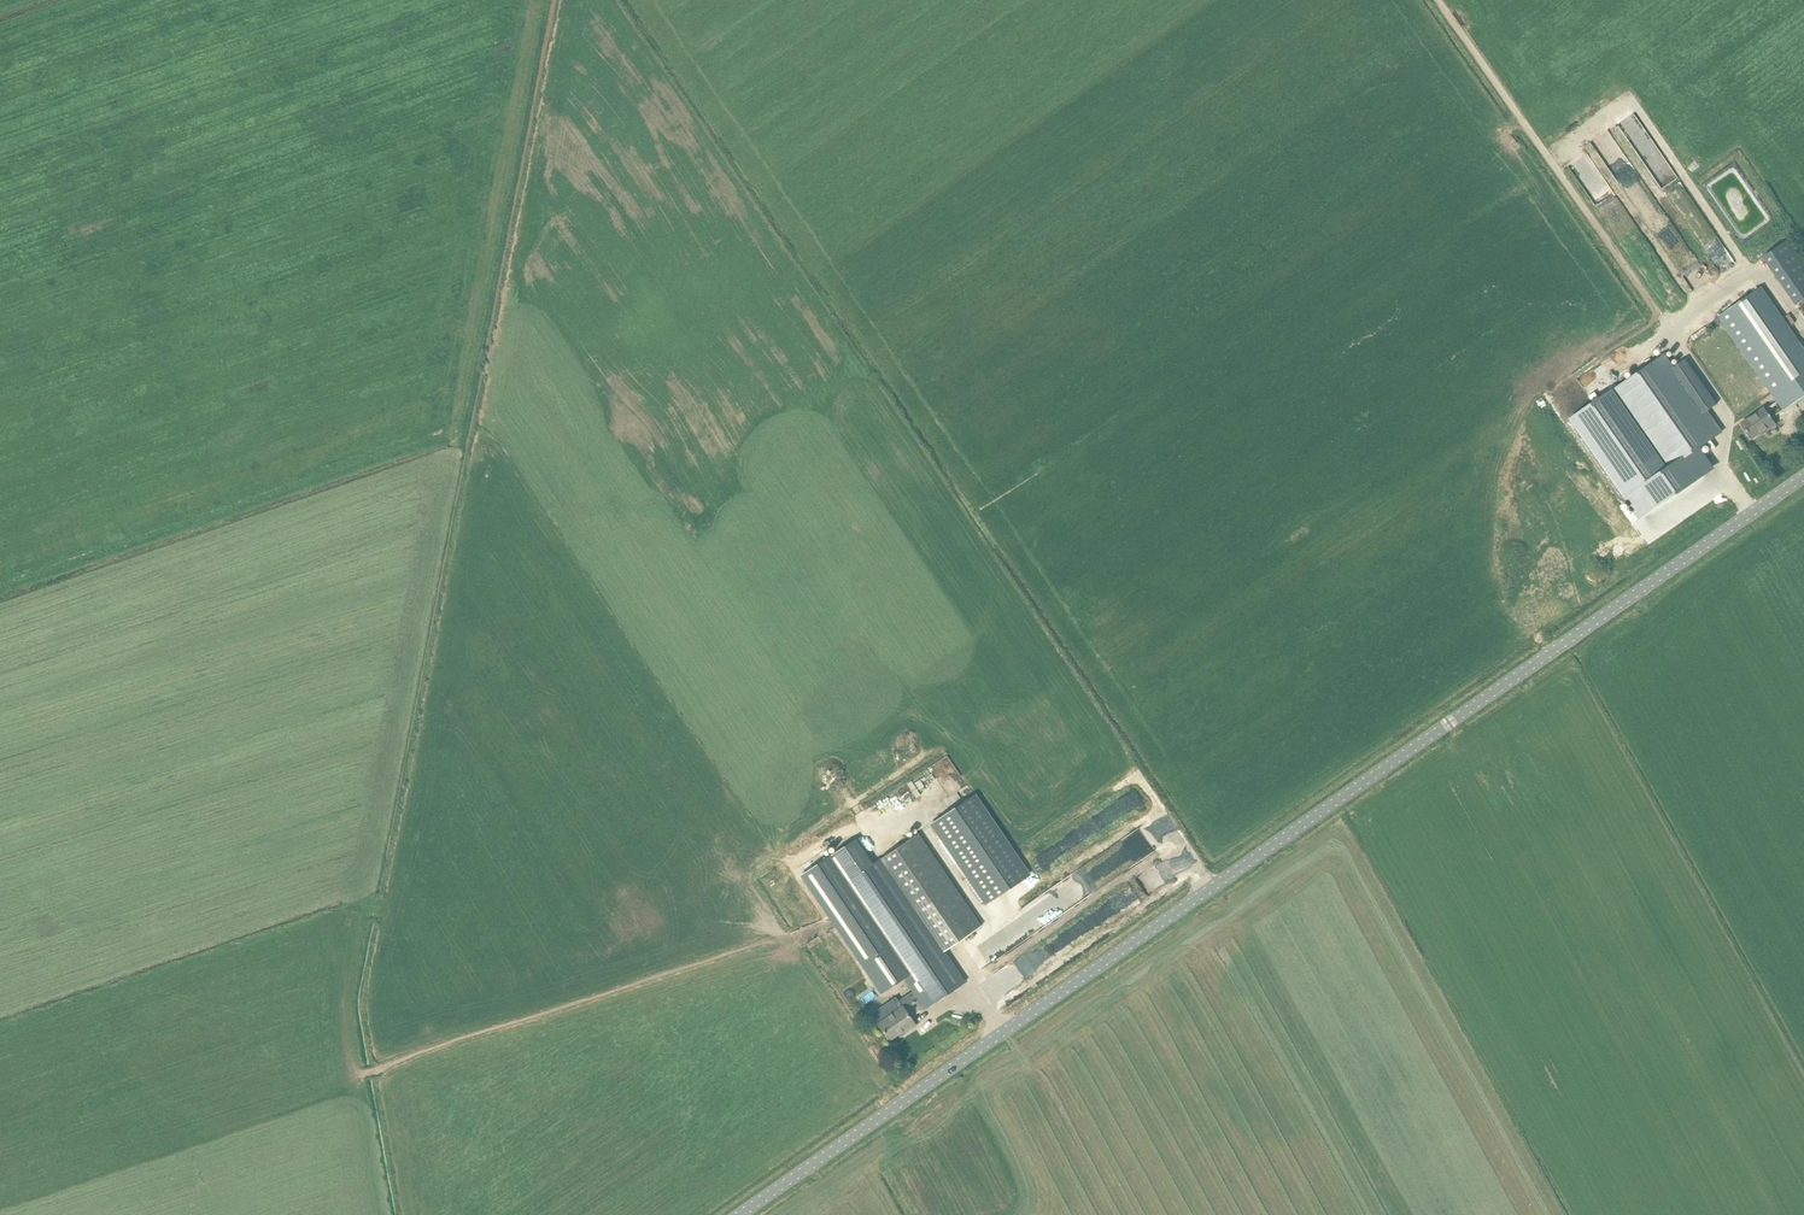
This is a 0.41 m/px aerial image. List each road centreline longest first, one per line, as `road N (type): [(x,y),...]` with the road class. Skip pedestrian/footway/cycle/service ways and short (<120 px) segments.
road 1 (unclassified): [(741,1214),(1803,479)]

